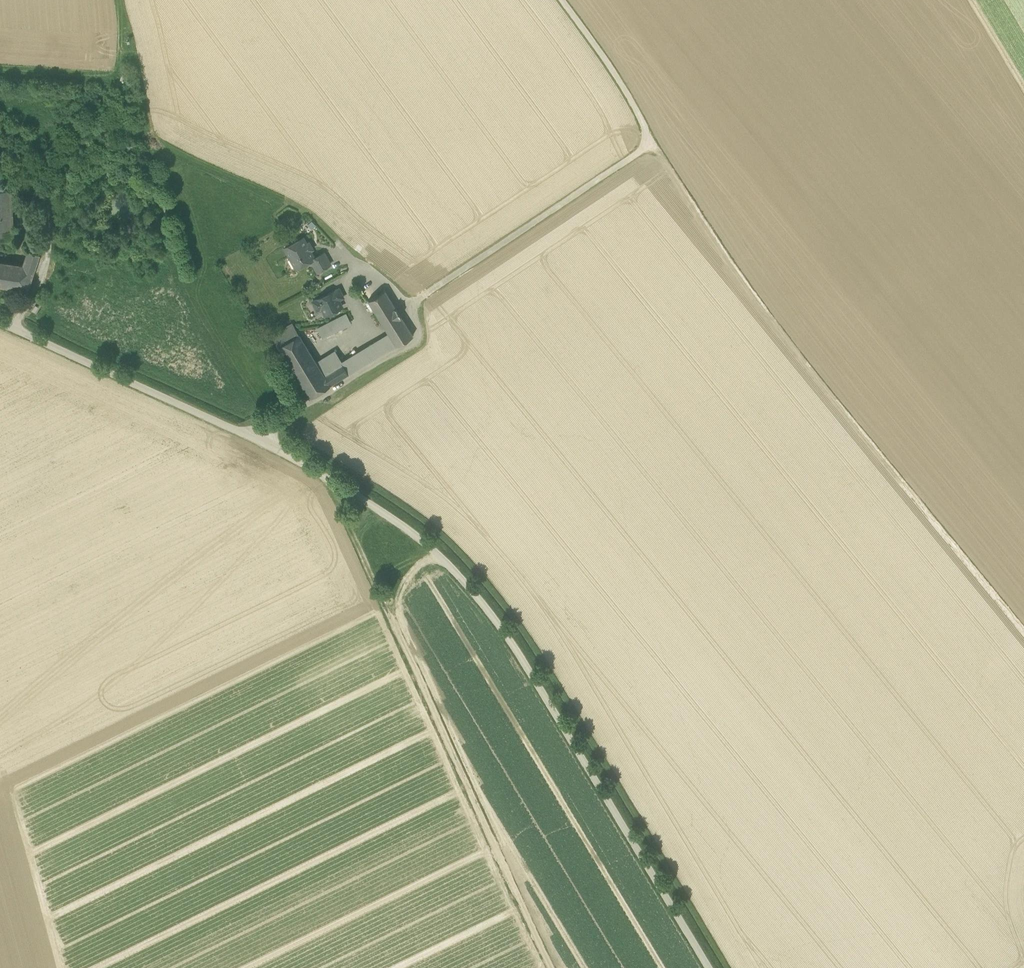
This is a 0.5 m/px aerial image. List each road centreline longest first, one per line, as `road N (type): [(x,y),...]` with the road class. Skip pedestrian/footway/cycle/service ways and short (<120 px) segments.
road 1 (unclassified): [(712,967),(524,653),(425,543),(259,440),(0,323)]
road 2 (track): [(647,135),(770,318),(1023,631)]
road 3 (track): [(329,479),(553,967)]
road 4 (track): [(561,0),(647,135),(644,149),(408,308)]
road 5 (track): [(8,326),(36,292),(49,257),(45,206),(54,175),(132,48)]

